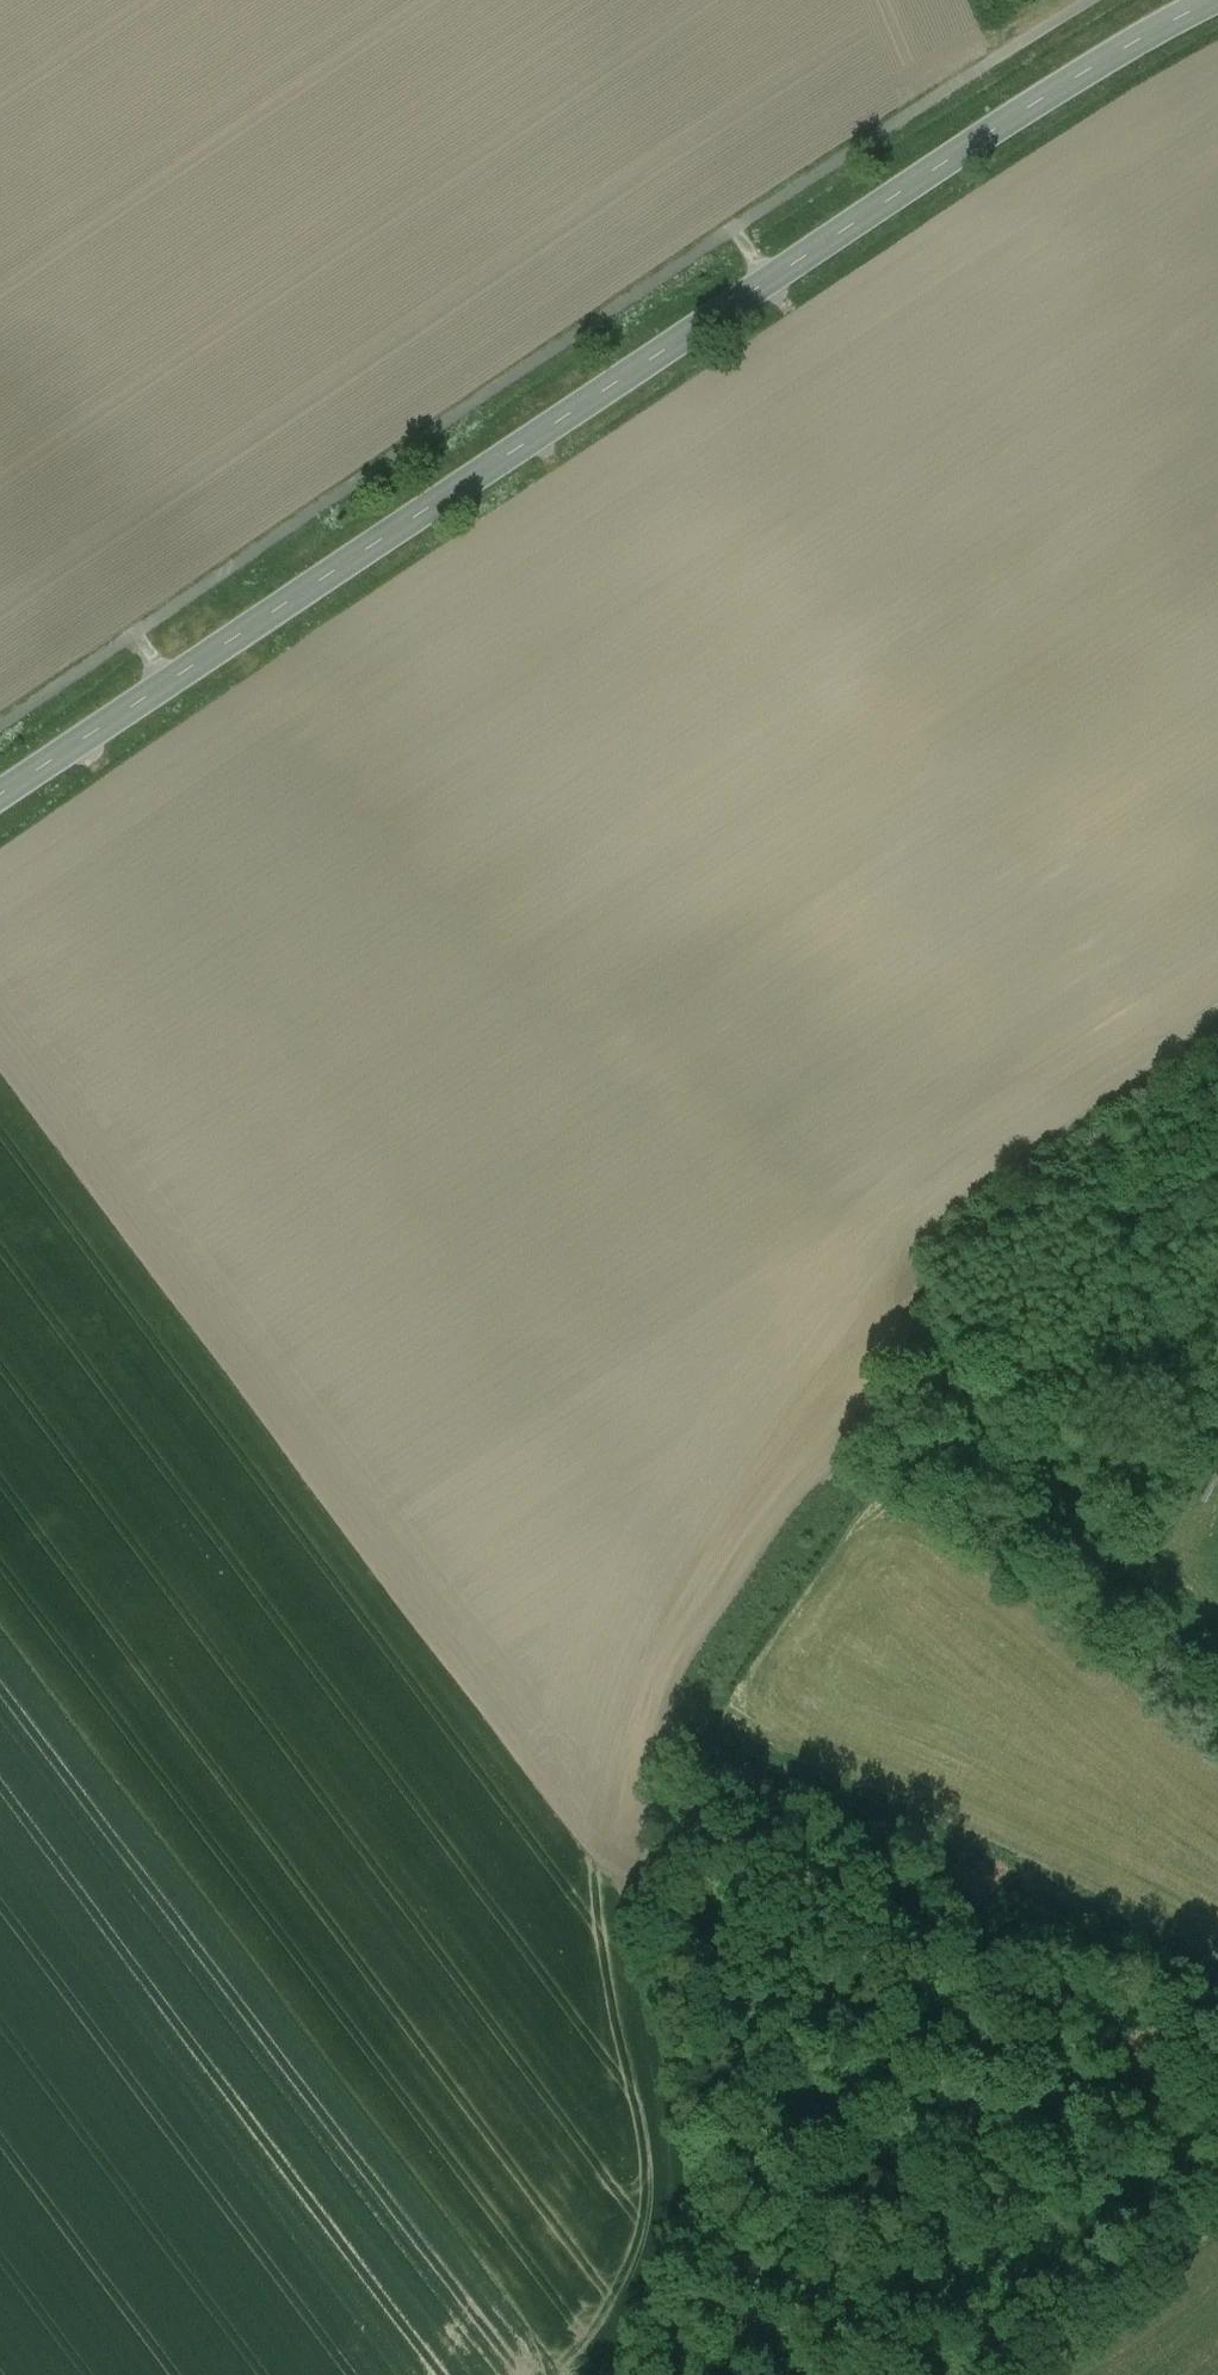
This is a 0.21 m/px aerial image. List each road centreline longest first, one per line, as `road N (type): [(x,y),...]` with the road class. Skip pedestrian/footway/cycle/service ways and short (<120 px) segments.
road 1 (tertiary): [(1216,0),(1003,126),(0,796)]

